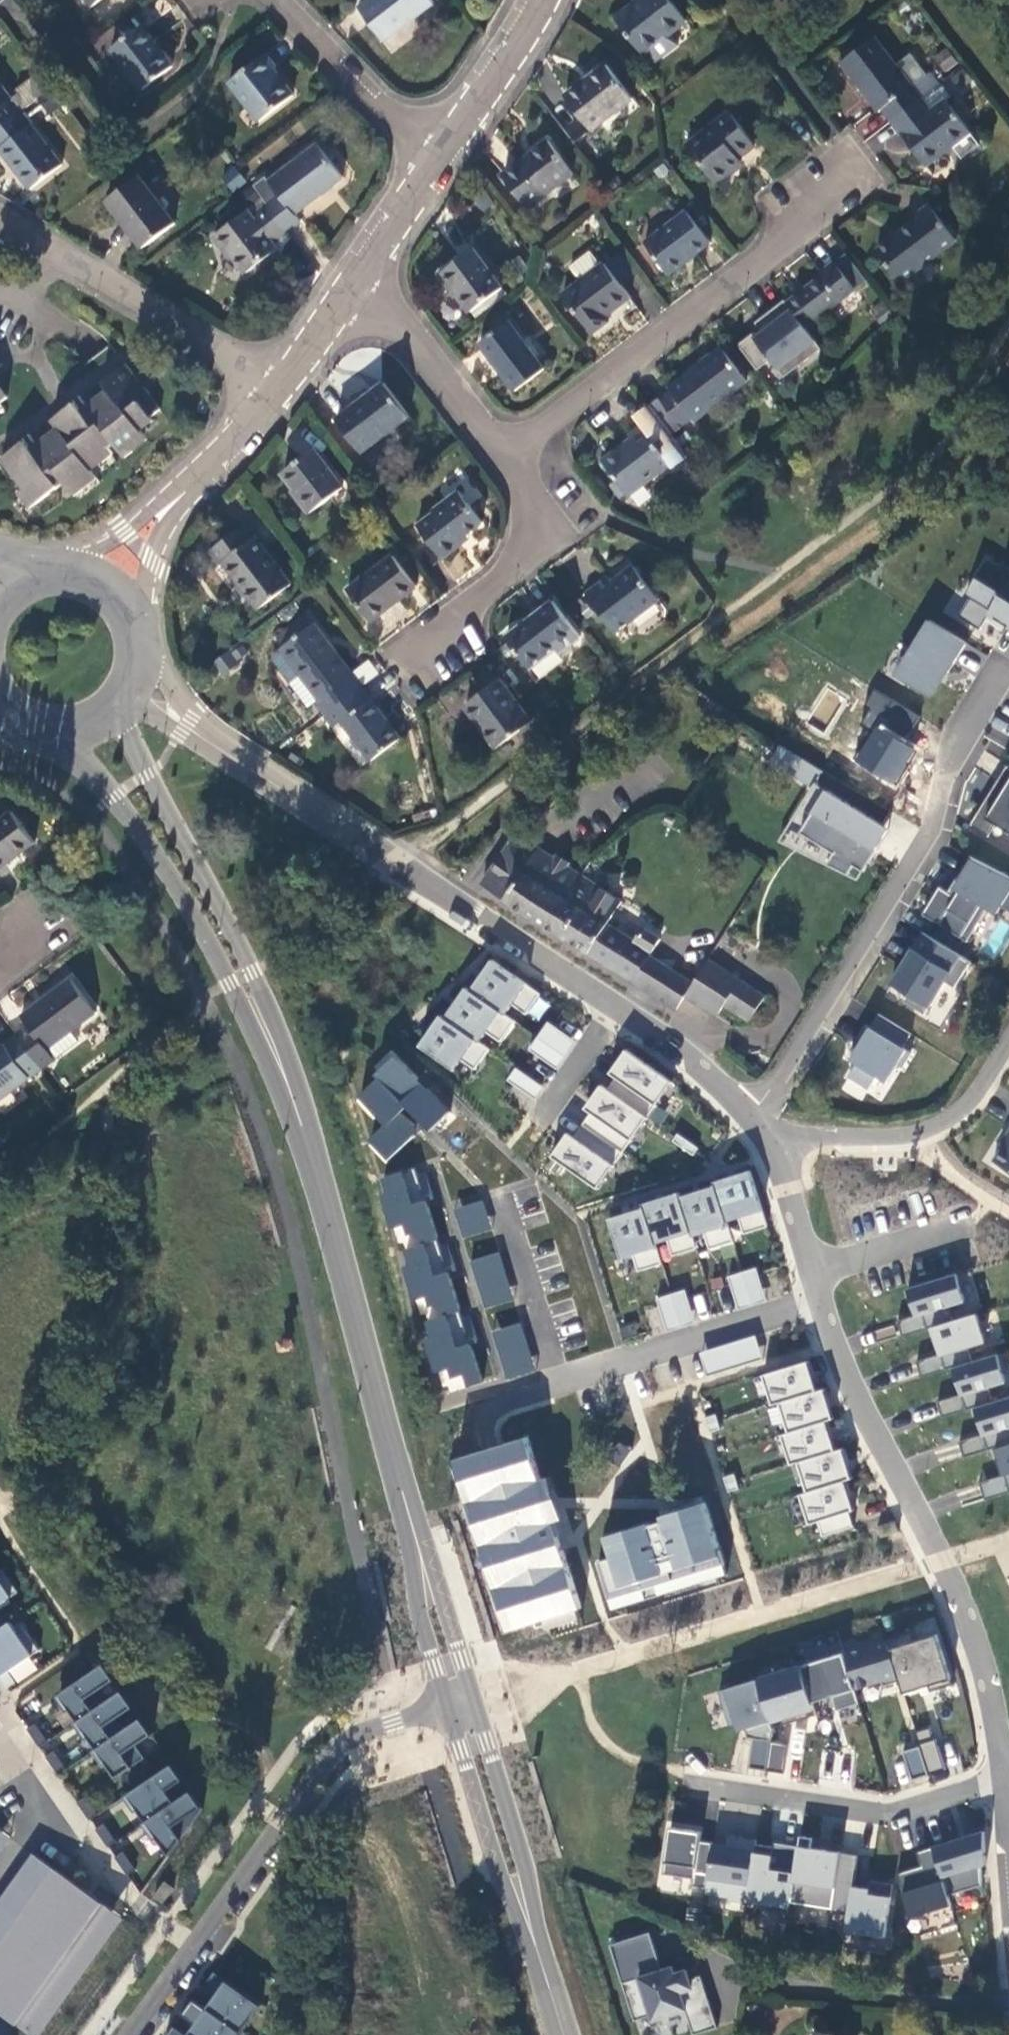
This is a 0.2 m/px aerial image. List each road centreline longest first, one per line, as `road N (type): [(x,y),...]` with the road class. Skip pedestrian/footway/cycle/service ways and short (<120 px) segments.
road 1 (track): [(301,2034),(319,1978),(321,1912),(301,1791),(283,1745),(237,1692),(157,1631),(106,1577),(75,1522),(126,1215),(105,1092)]
road 2 (secondary): [(458,1701),(296,1110),(243,982)]
road 3 (residential): [(158,694),(187,724),(611,1008)]
road 4 (residential): [(1002,668),(950,749),(932,825),(750,1119)]
road 5 (residential): [(823,1301),(851,1385),(945,1561),(982,1654),(1008,1777)]
road 6 (residential): [(458,1701),(349,1739),(326,1759),(130,2034)]
road 7 (residential): [(491,449),(872,158)]
road 8 (residential): [(823,1301),(445,1420)]
road 9 (secondary): [(562,2034),(458,1701)]
road 10 (residential): [(287,377),(0,192)]
road 11 (residential): [(1008,1777),(917,1809),(866,1809),(695,1780)]
road 12 (residential): [(491,449),(543,534),(394,656)]
road 13 (residential): [(772,1137),(919,1137),(953,1117),(1008,1032)]
road 14 (secondary): [(83,746),(243,982)]
road 15 (secondary): [(243,982),(140,718)]
road 16 (residential): [(441,156),(239,0)]
road 17 (residential): [(366,275),(491,449)]
road 18 (residential): [(542,0),(441,156)]
road 19 (residential): [(611,1008),(665,1041),(750,1119)]
road 20 (residential): [(813,1267),(971,1221)]
road 21 (residential): [(287,377),(181,492)]
road 22 (residential): [(611,1008),(528,1133)]
road 23 (residential): [(441,156),(366,275)]
road 24 (residential): [(772,1137),(813,1267)]
road 25 (residential): [(366,275),(287,377)]

